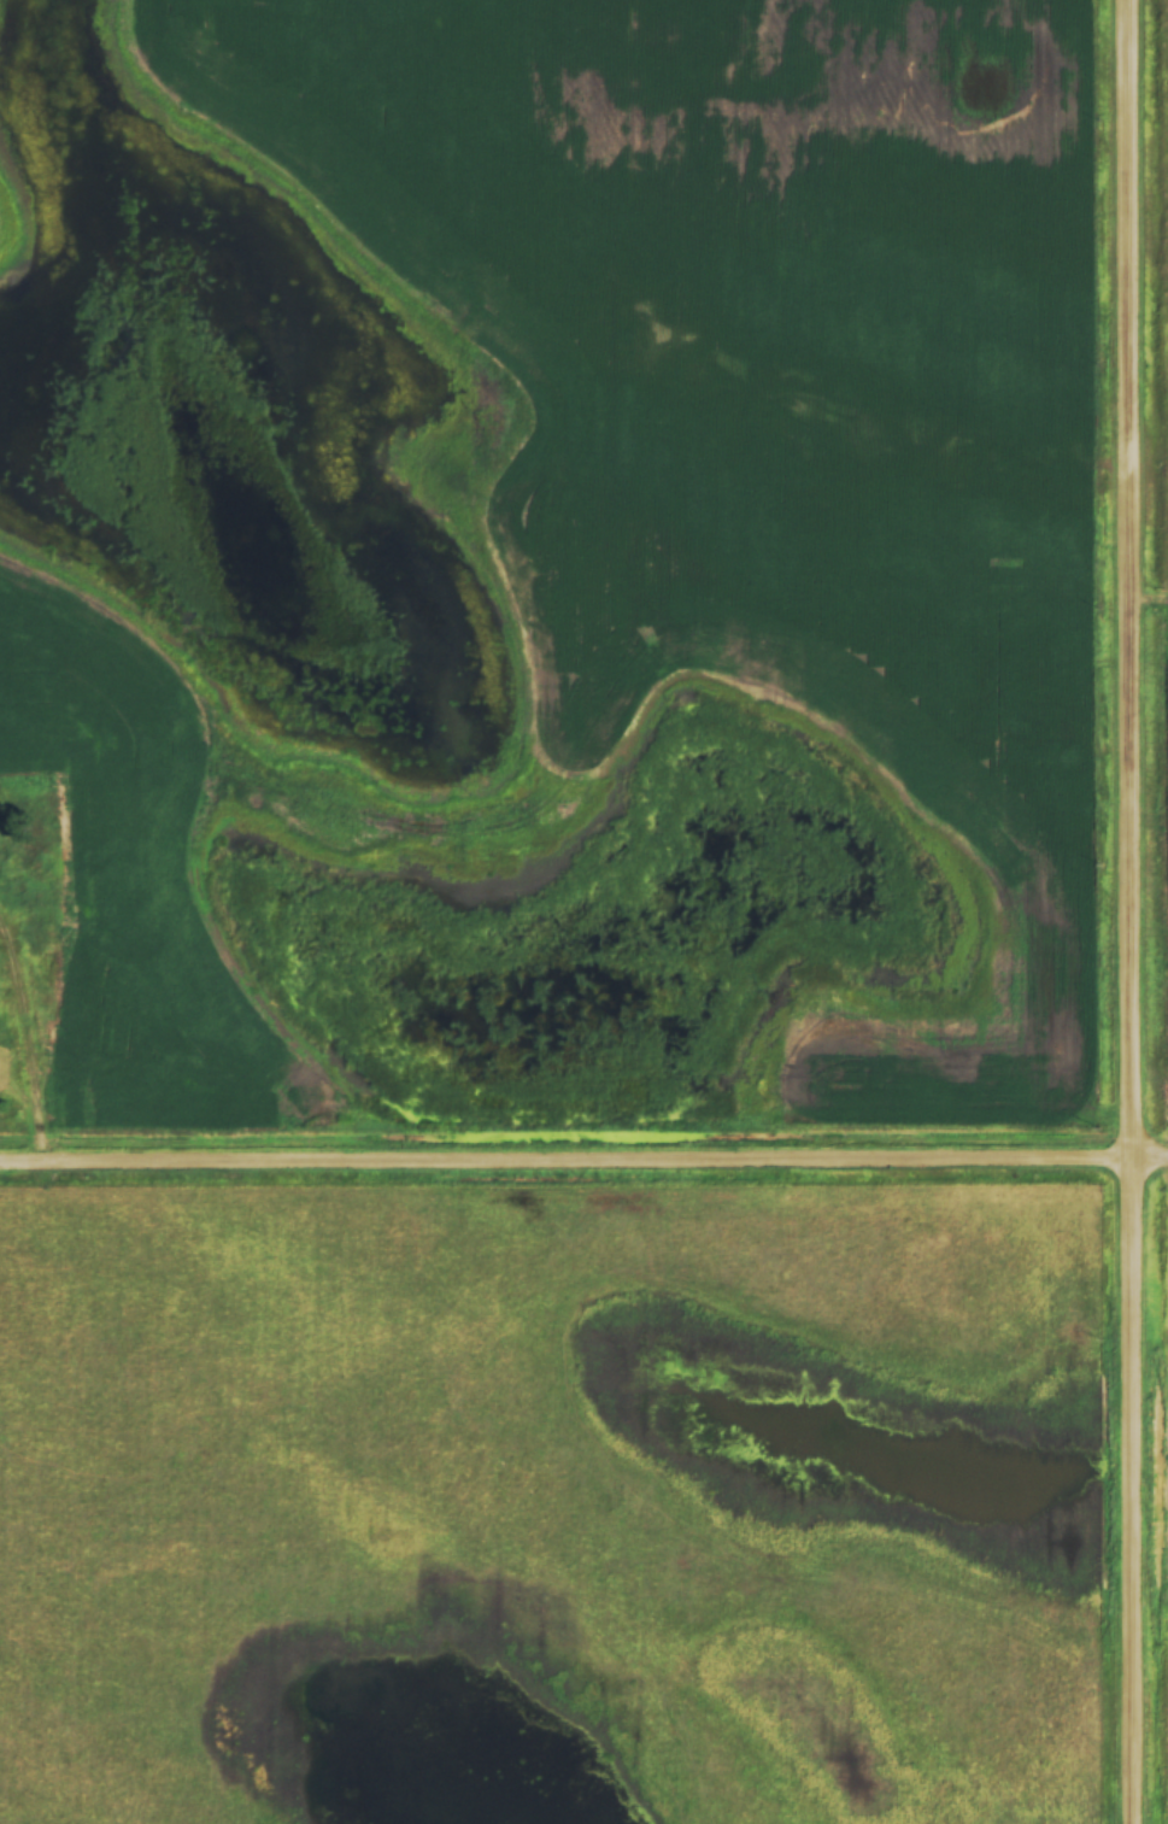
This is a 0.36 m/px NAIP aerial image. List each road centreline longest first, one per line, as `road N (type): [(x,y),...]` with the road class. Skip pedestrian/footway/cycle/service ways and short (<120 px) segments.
road 1 (residential): [(1131,1823),(1124,0)]
road 2 (residential): [(1167,1160),(0,1168)]

